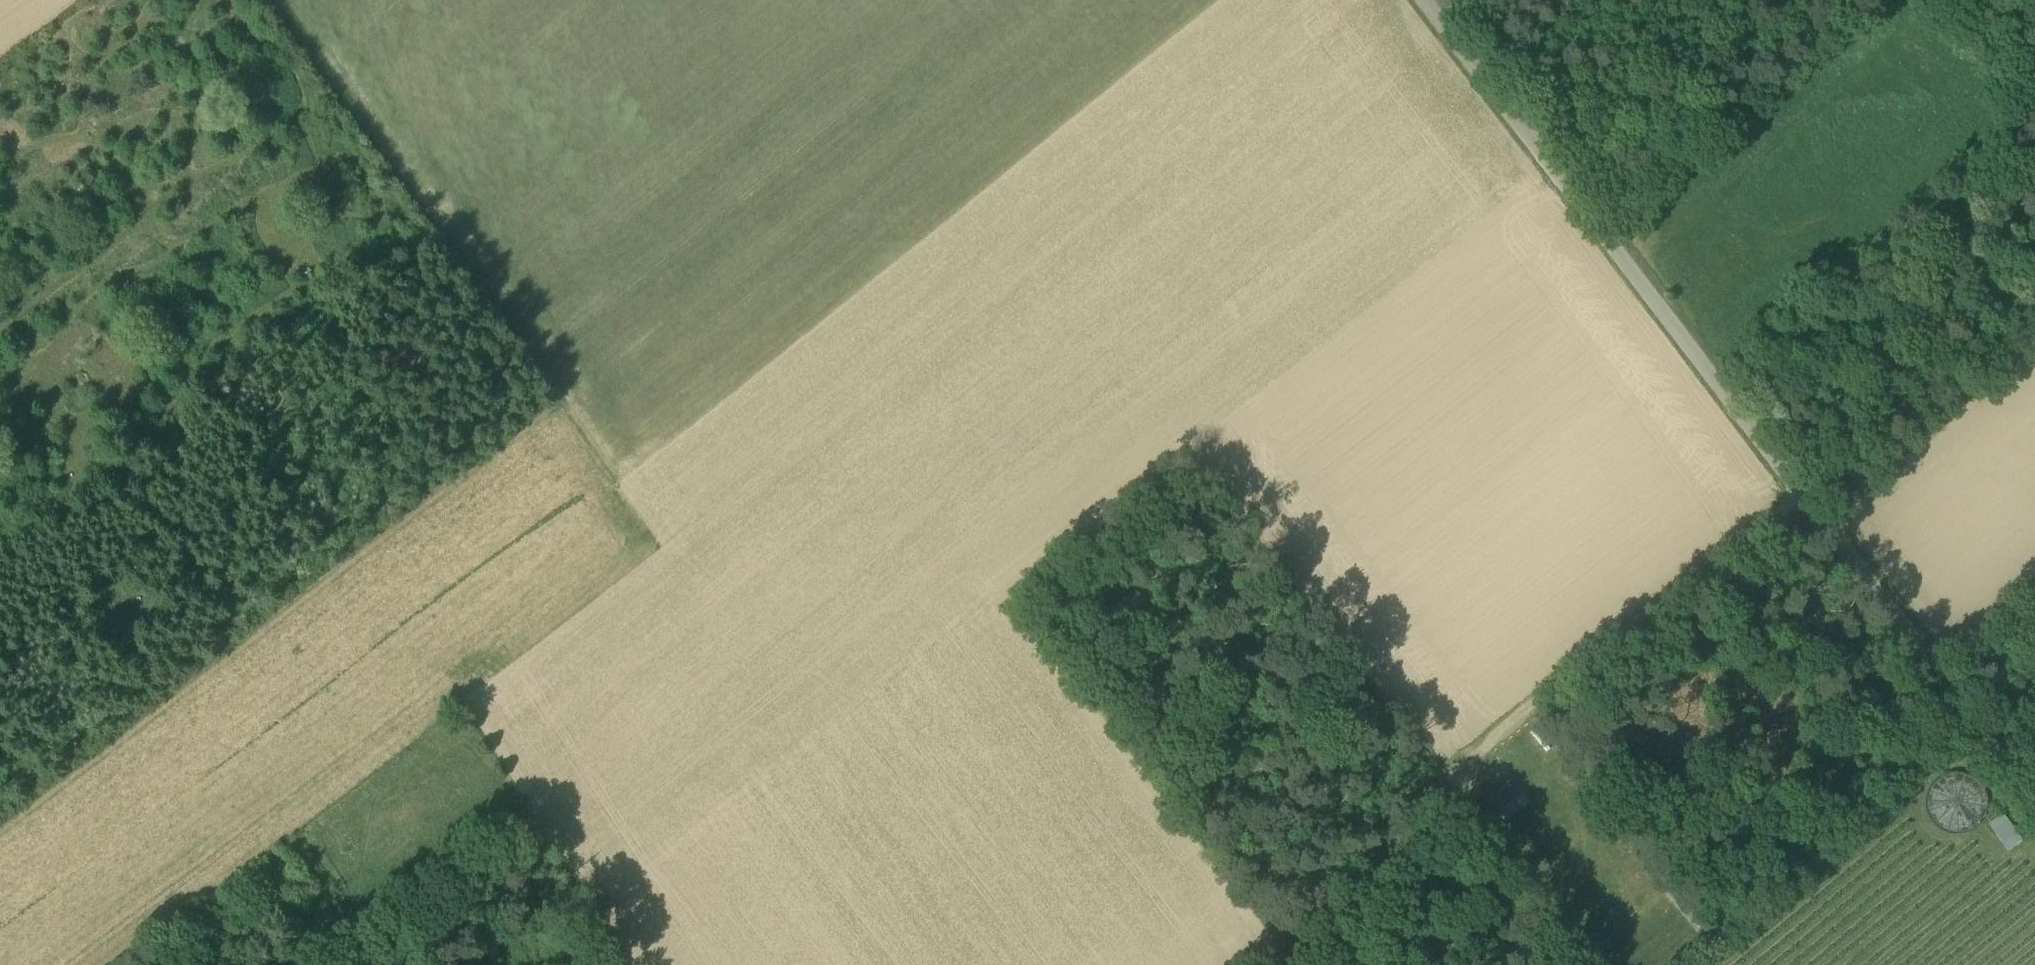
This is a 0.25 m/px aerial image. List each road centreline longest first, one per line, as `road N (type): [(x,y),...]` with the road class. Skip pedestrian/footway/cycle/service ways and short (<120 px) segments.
road 1 (unclassified): [(2034,795),(1436,0)]

